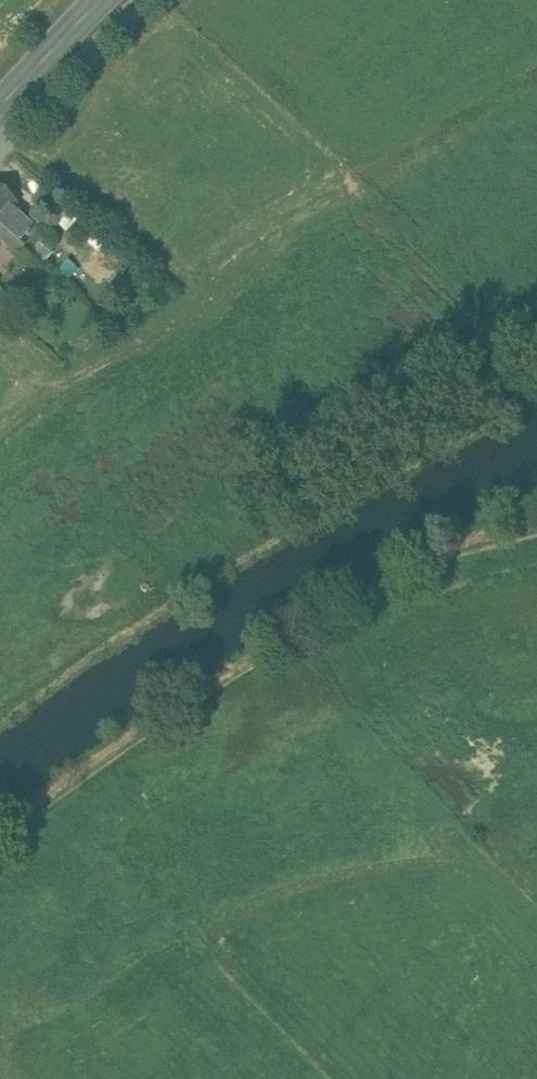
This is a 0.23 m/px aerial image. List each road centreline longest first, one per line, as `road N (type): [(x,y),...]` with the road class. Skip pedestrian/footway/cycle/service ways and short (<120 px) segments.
road 1 (primary): [(100,0),(0,106)]

